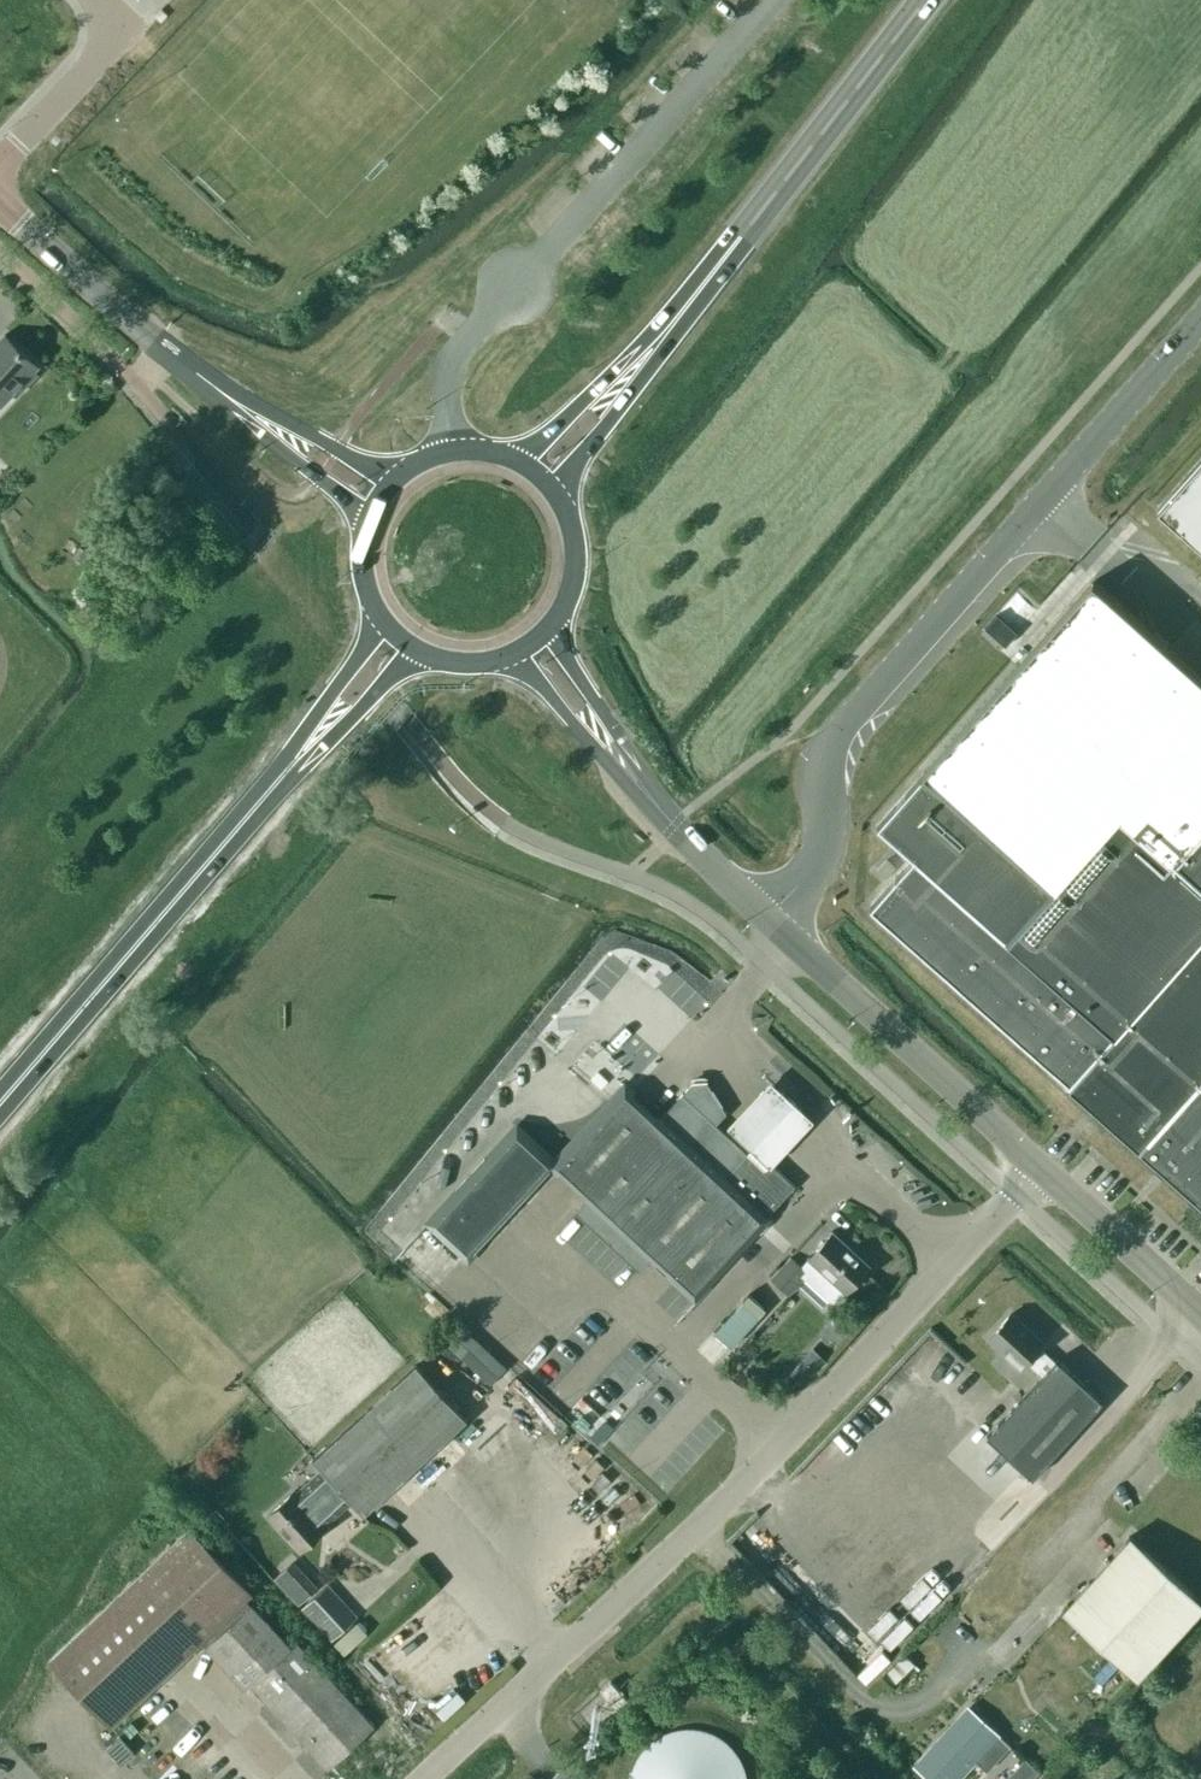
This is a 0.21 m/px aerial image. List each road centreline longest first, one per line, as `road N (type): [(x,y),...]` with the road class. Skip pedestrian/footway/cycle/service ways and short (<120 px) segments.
road 1 (unclassified): [(421,1778),(692,1529),(1045,1169)]
road 2 (unclassified): [(1200,318),(834,738),(824,776),(825,852),(771,921)]
road 3 (trunk): [(0,1103),(291,765)]
road 4 (trunk): [(659,339),(924,0)]
road 5 (tertiary): [(1045,1169),(771,921)]
road 6 (tertiary): [(224,395),(0,203)]
road 7 (tertiary): [(771,921),(727,884),(619,758)]
road 8 (tertiary): [(1200,1313),(1045,1169)]
road 9 (trunk): [(566,508),(581,457),(659,339)]
road 10 (tertiary): [(396,477),(251,401),(224,395)]
road 11 (tertiary): [(224,395),(242,420),(370,514)]
road 12 (trunk): [(659,339),(510,456)]
road 13 (trunk): [(372,602),(363,638),(291,765)]
road 14 (trunk): [(291,765),(422,652)]
road 15 (tertiary): [(513,654),(619,758)]
road 16 (tertiary): [(619,758),(551,626)]
road 17 (trunk): [(551,626),(574,582),(566,508)]
road 18 (trunk): [(510,456),(452,450),(396,477)]

